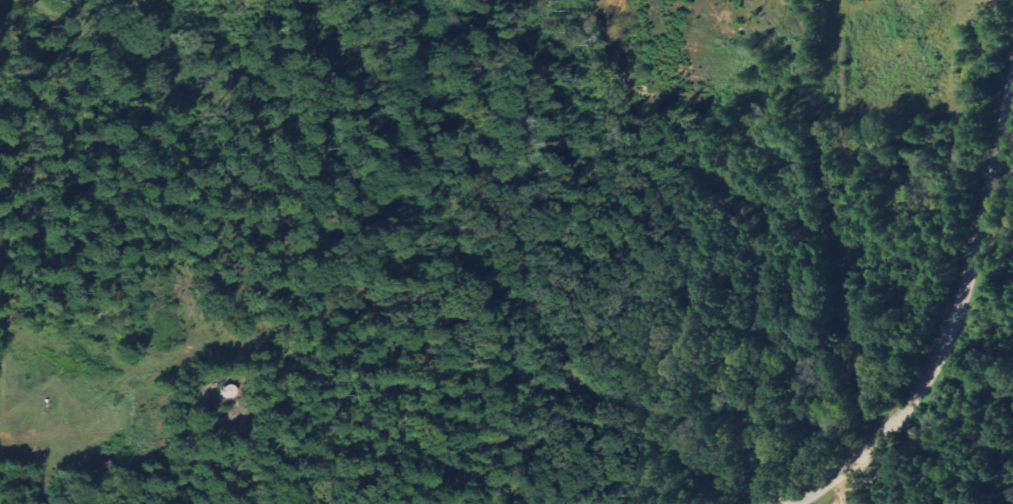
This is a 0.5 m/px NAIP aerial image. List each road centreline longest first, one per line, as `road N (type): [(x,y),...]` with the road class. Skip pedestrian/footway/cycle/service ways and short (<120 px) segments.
road 1 (residential): [(789,503),(846,469),(877,438),(943,348),(969,273),(1012,76)]

